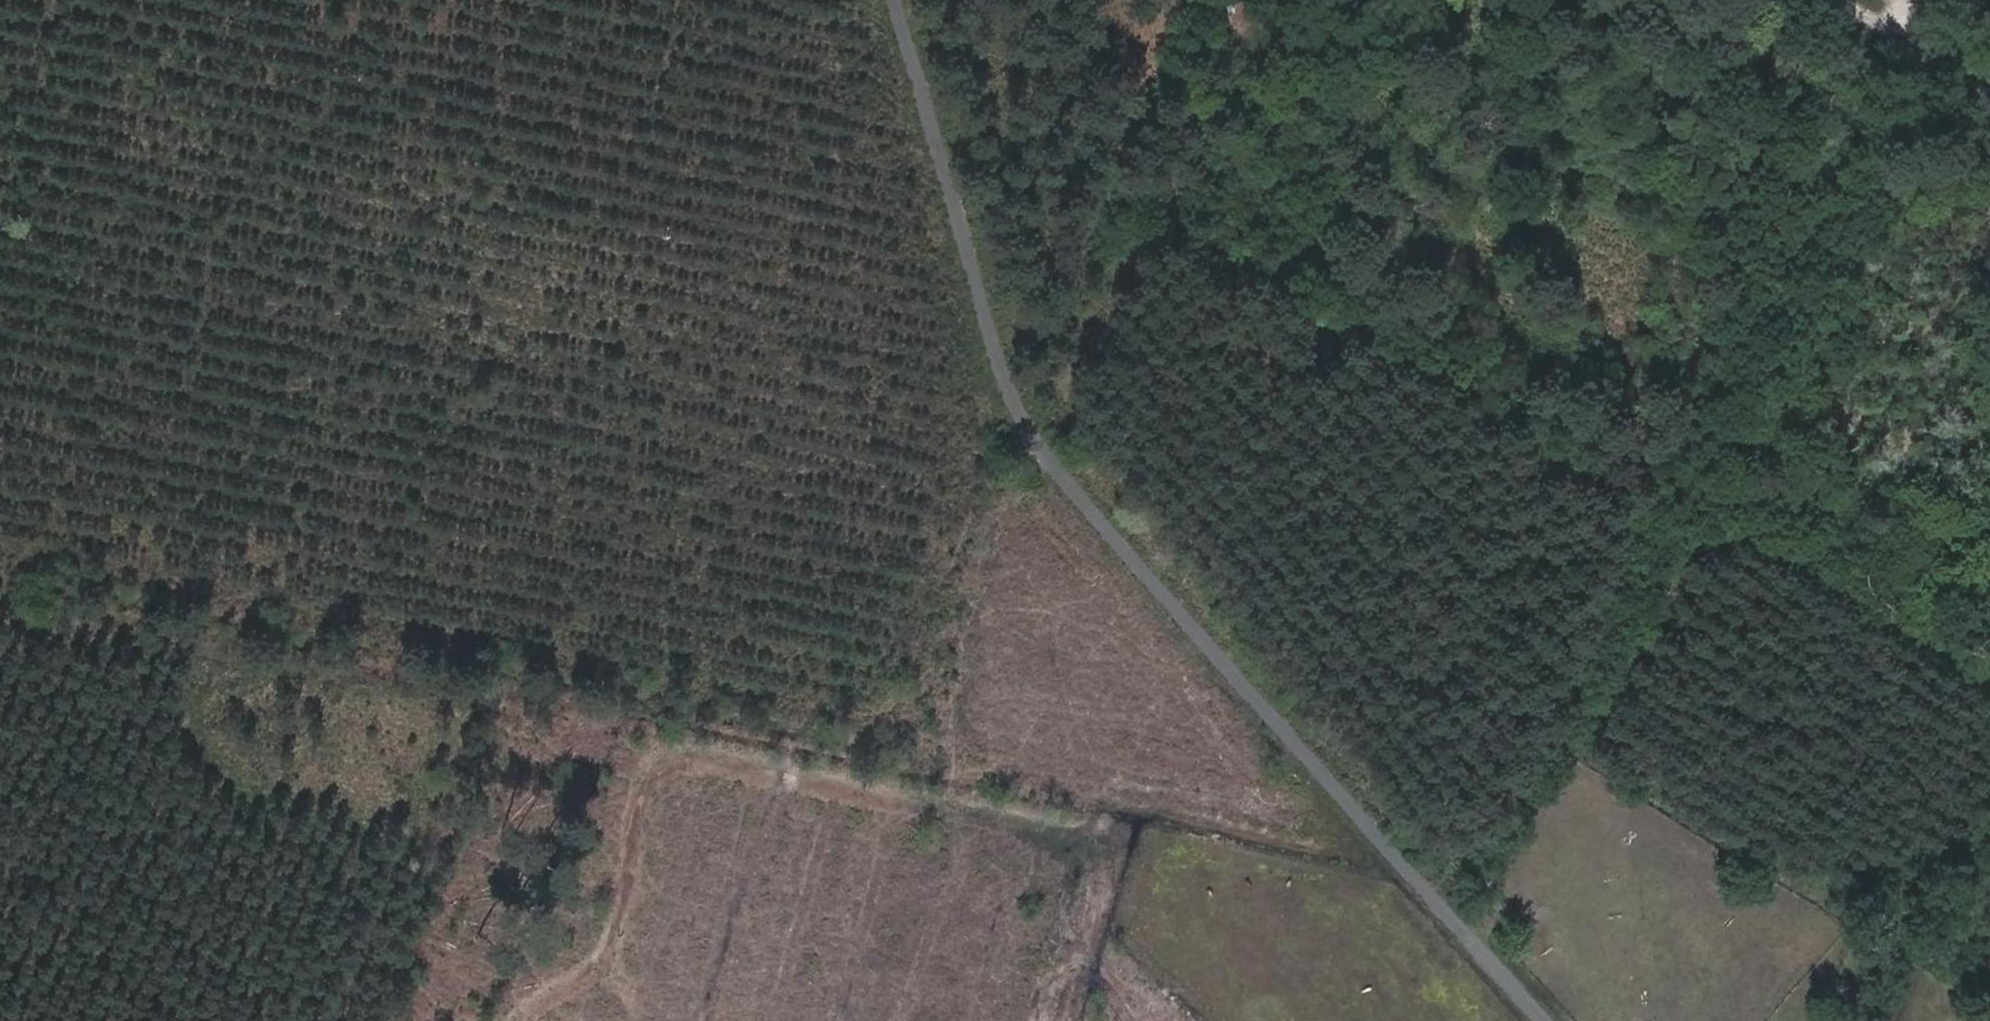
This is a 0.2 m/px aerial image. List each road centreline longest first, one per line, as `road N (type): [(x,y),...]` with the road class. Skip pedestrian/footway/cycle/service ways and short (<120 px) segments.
road 1 (unclassified): [(904,0),(1011,351),(1060,465),(1548,1020)]
road 2 (track): [(1848,0),(1989,90)]

